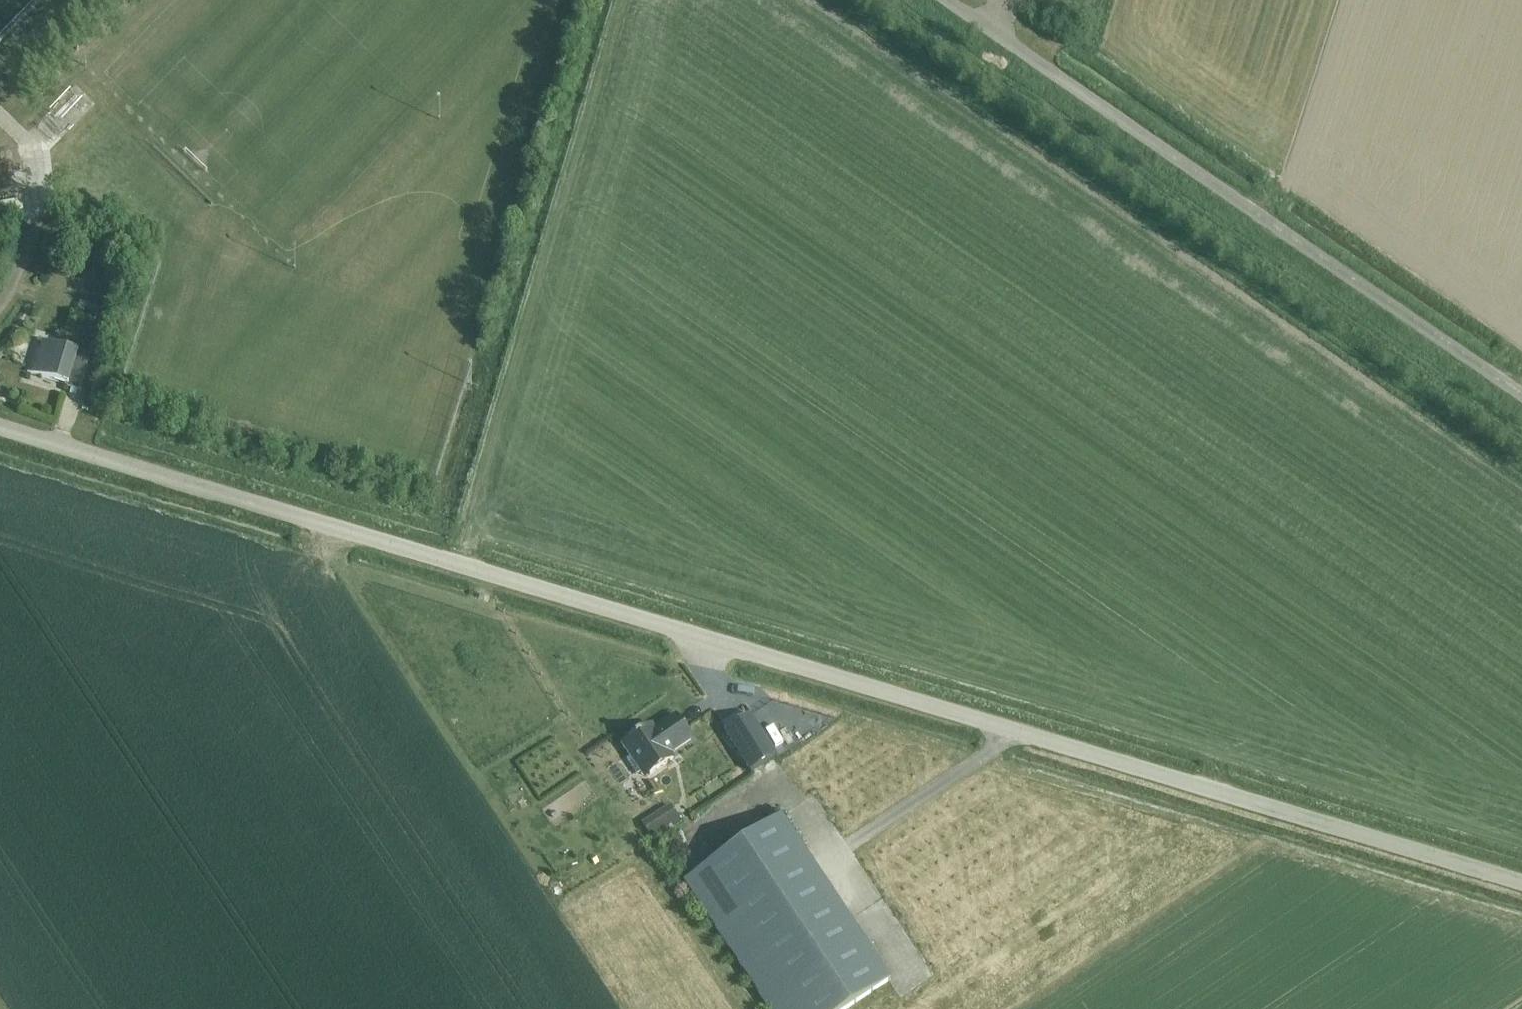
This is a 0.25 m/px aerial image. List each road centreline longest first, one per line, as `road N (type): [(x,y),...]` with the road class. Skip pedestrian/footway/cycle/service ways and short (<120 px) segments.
road 1 (unclassified): [(1521,884),(0,424)]
road 2 (unclassified): [(1521,398),(941,0)]

